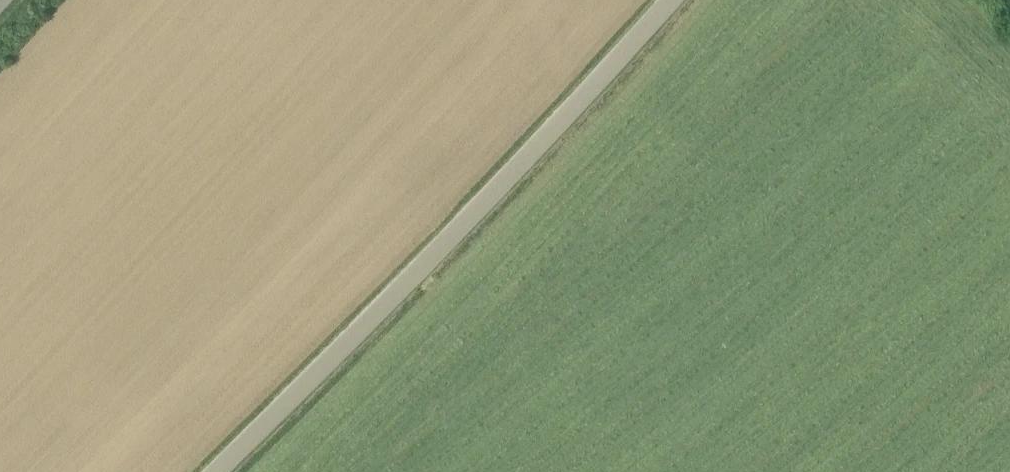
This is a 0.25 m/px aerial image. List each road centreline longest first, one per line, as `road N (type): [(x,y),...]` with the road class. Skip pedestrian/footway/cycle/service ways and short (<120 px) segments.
road 1 (unclassified): [(217,471),(422,266),(665,0)]

